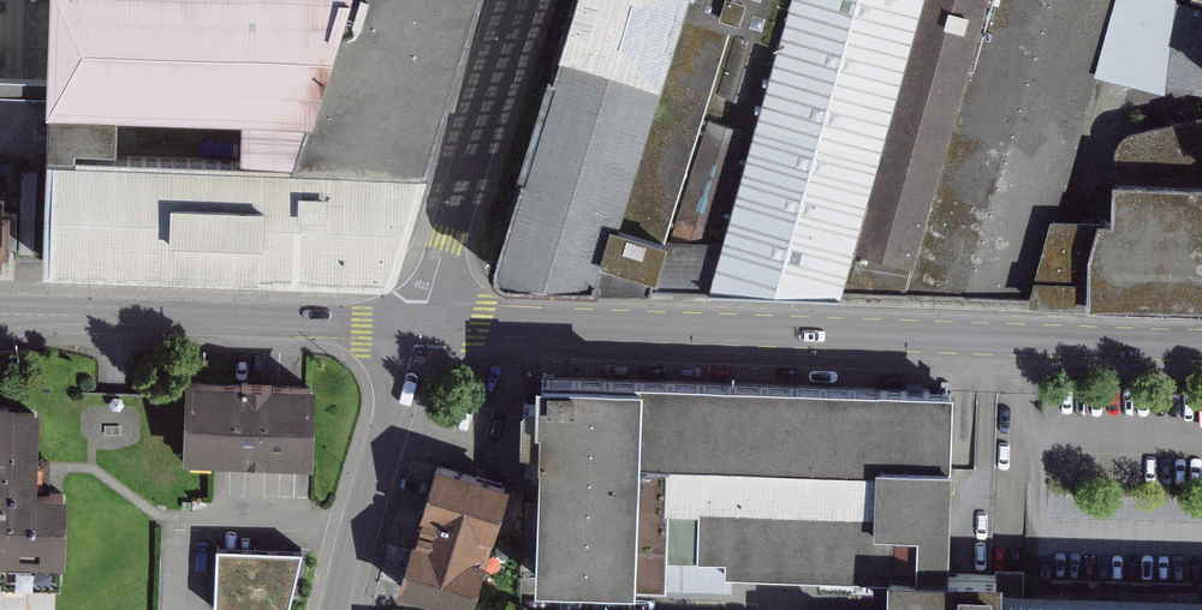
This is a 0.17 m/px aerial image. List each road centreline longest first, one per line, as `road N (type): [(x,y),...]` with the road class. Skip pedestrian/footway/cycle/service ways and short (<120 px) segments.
road 1 (tertiary): [(422,326),(1201,344)]
road 2 (tertiary): [(0,318),(422,326)]
road 3 (residential): [(422,326),(520,0)]
road 4 (tertiary): [(336,609),(422,326)]

